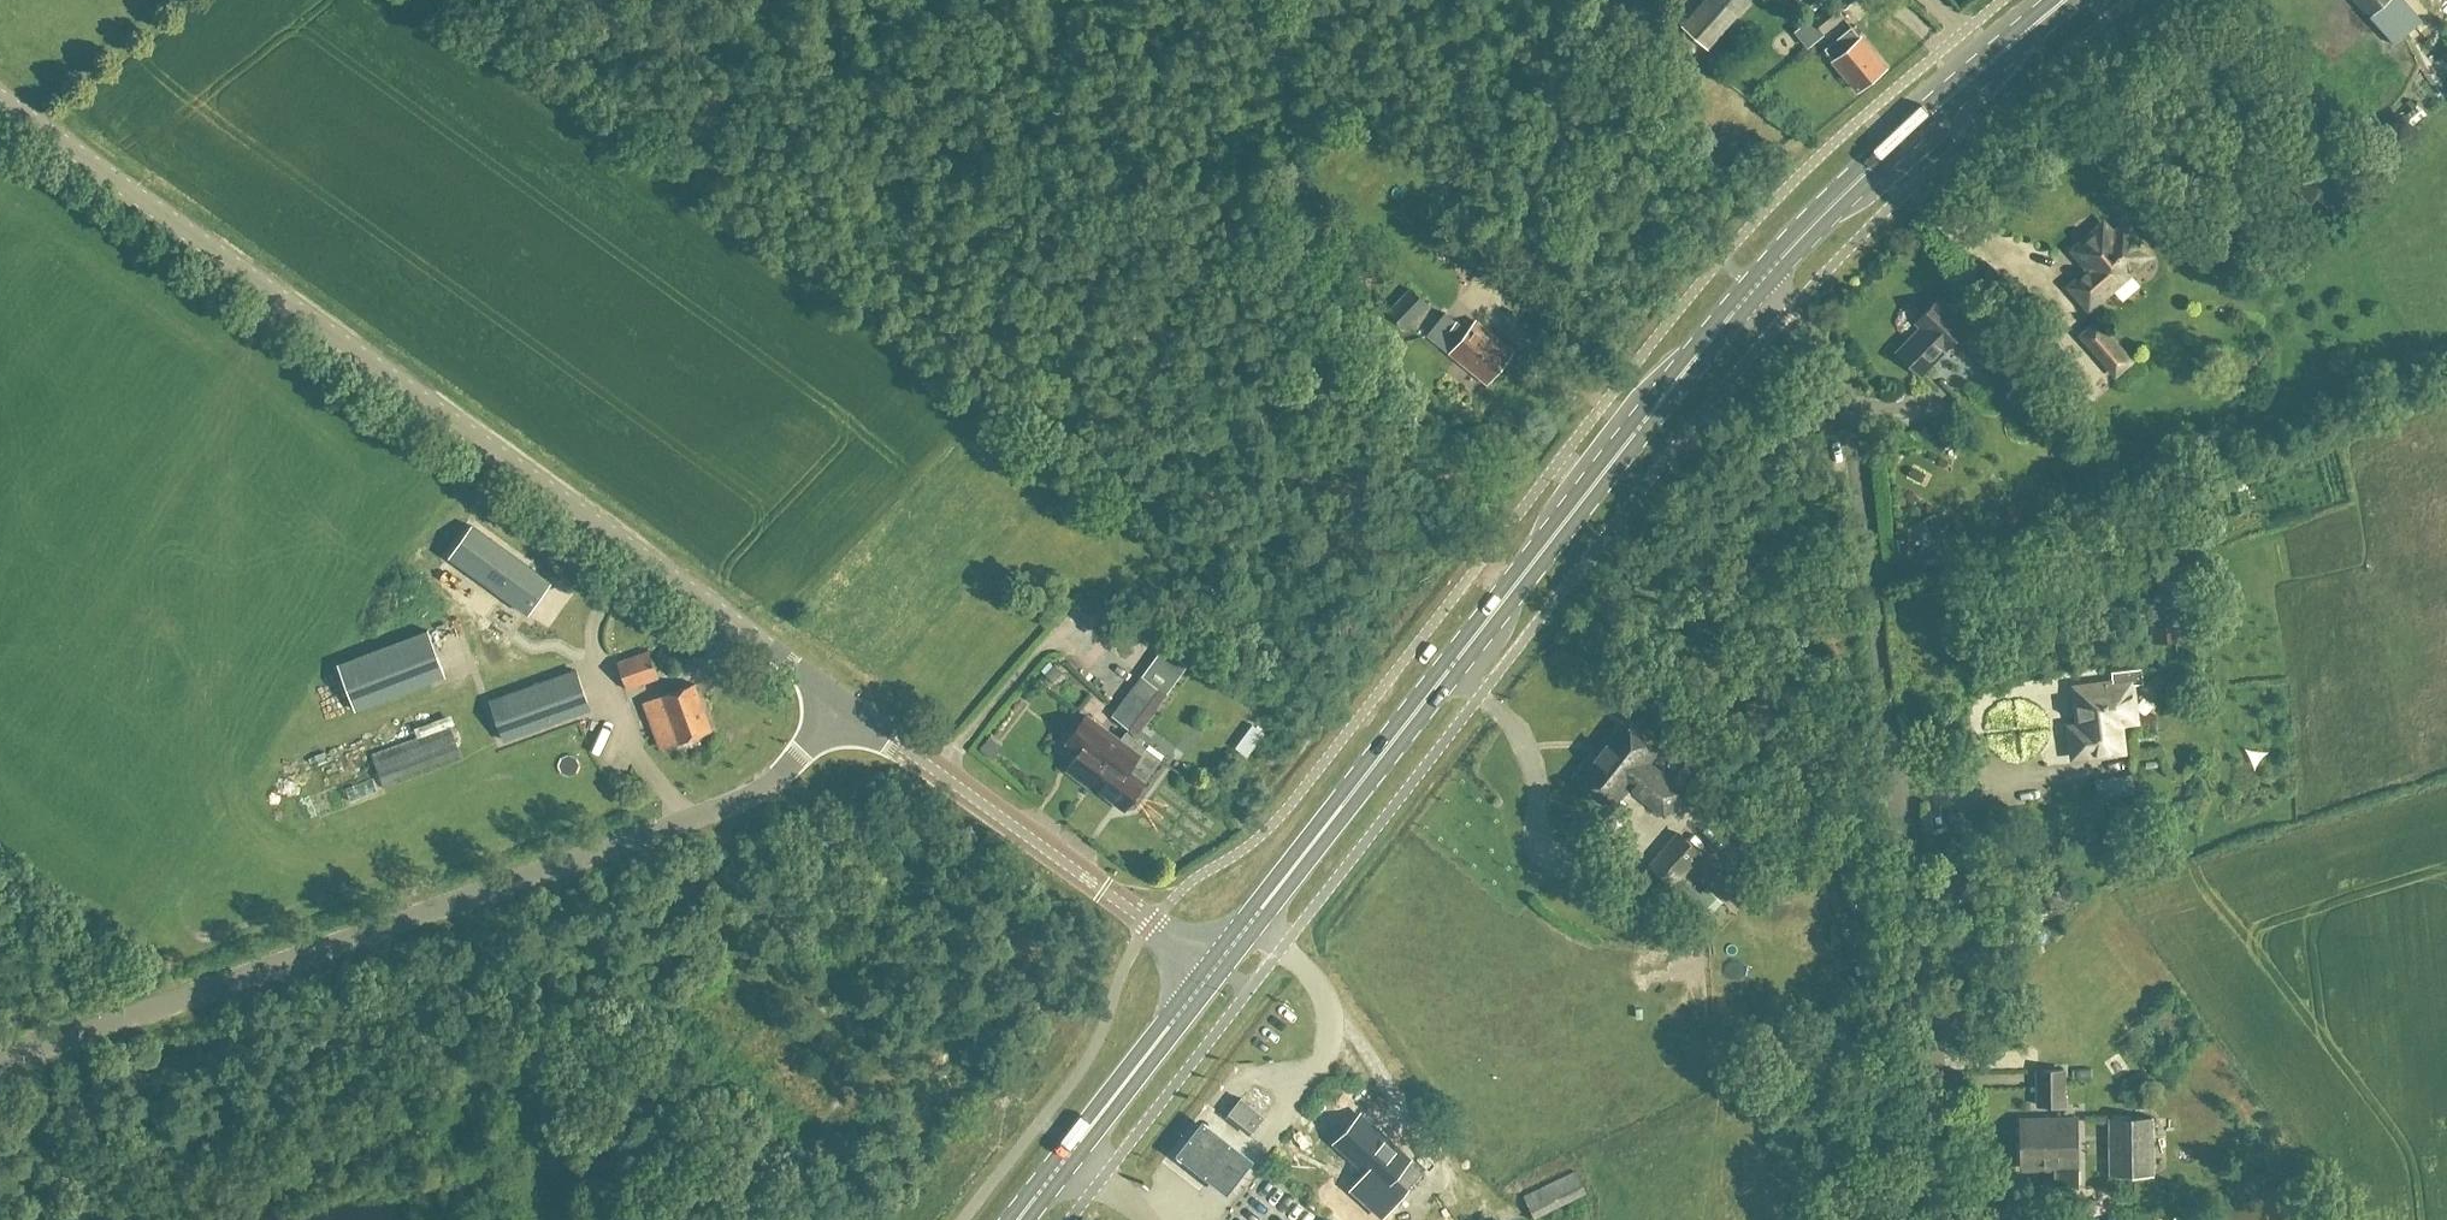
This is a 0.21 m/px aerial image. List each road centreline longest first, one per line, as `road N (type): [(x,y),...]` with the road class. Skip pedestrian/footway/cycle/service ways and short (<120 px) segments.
road 1 (unclassified): [(846,697),(0,103)]
road 2 (unclassified): [(1944,1219),(1848,402),(1821,354),(1752,290)]
road 3 (unclassified): [(0,1056),(723,801),(790,763),(846,697)]
road 4 (primary): [(1214,968),(1752,290)]
road 5 (unclassified): [(1214,968),(846,697)]
road 6 (primary): [(1752,290),(1912,130),(2066,0)]
road 7 (primary): [(1017,1219),(1214,968)]

